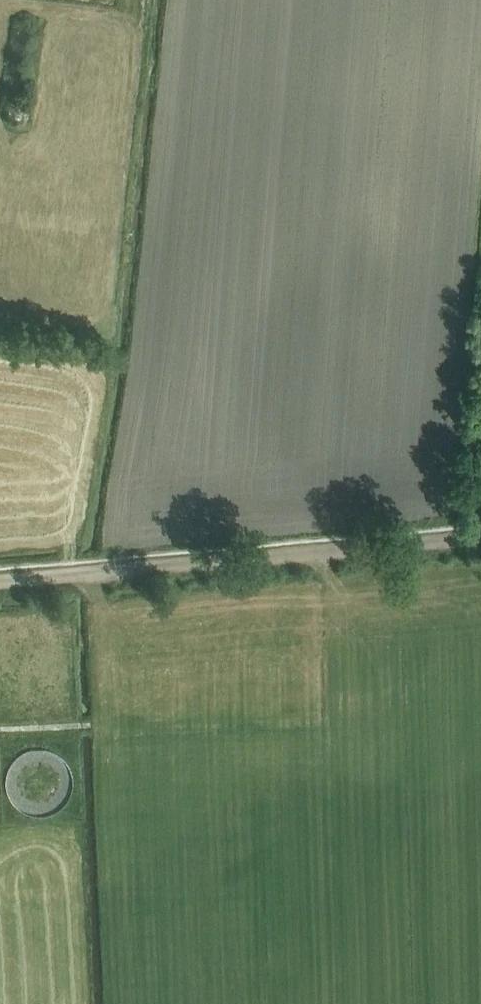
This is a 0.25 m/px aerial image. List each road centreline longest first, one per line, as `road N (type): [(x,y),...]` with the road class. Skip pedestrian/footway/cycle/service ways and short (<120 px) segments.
road 1 (track): [(0,583),(480,540)]

